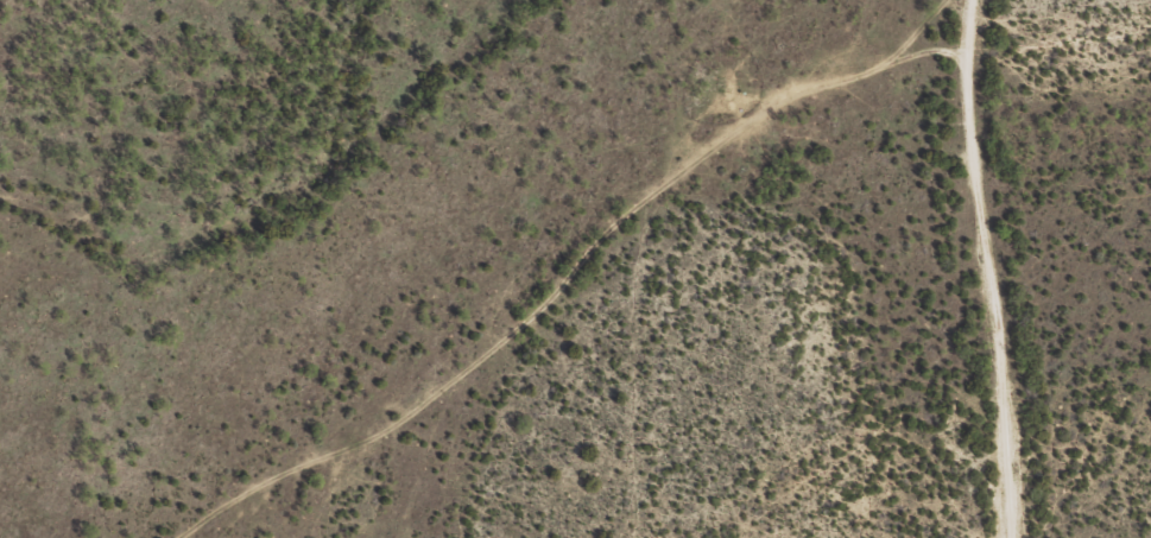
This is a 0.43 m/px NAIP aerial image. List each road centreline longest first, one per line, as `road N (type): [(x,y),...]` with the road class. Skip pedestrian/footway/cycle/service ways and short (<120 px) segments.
road 1 (residential): [(1015,537),(1007,429),(1025,0)]

